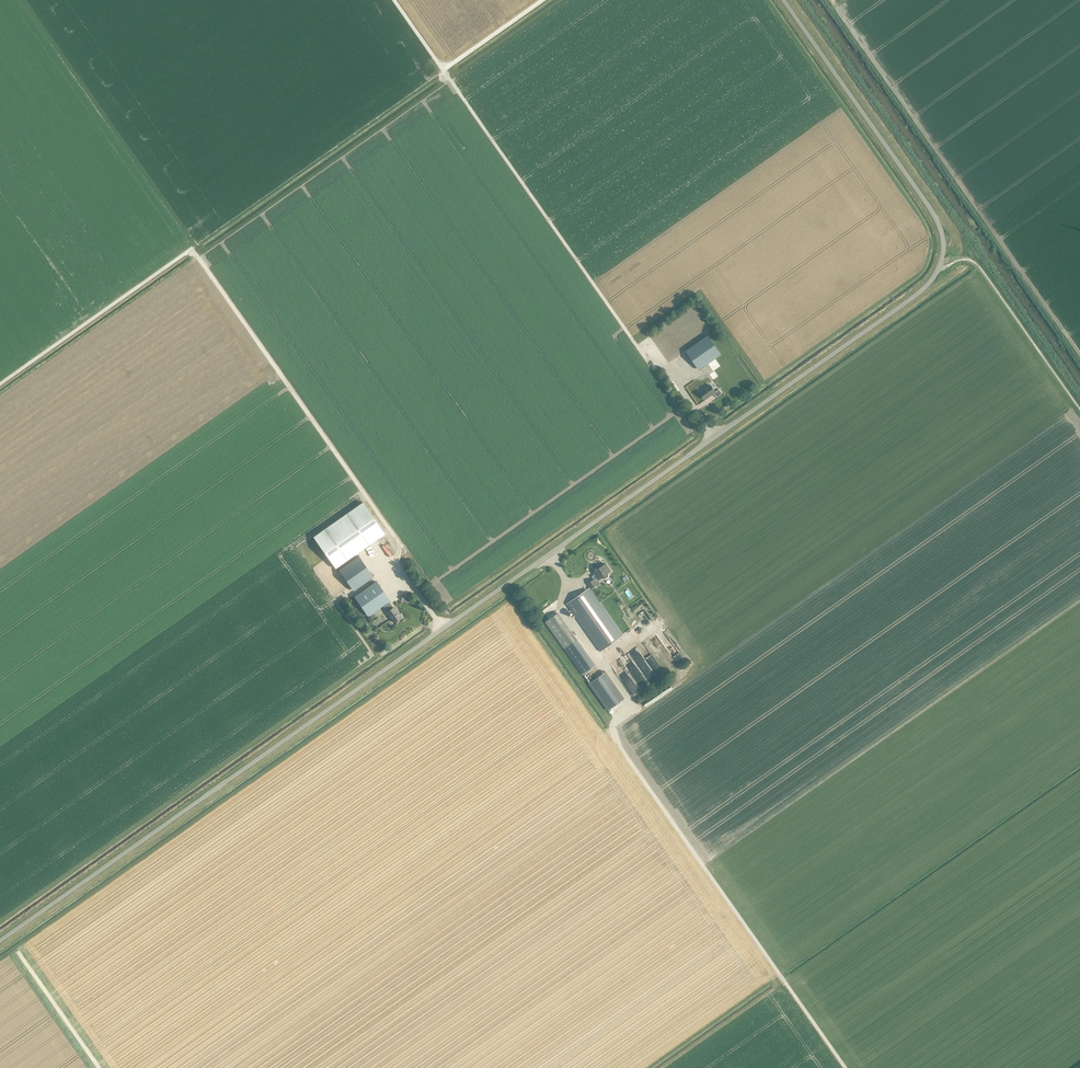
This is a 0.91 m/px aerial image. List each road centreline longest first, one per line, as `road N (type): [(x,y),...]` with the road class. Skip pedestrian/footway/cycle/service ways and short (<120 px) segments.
road 1 (unclassified): [(0,940),(936,277),(944,257),(938,224),(784,0)]
road 2 (track): [(367,499),(192,249),(0,384)]
road 3 (track): [(638,346),(394,0)]
road 4 (track): [(846,1067),(612,725)]
road 5 (track): [(18,952),(99,1067)]
road 6 (track): [(443,69),(542,0)]

